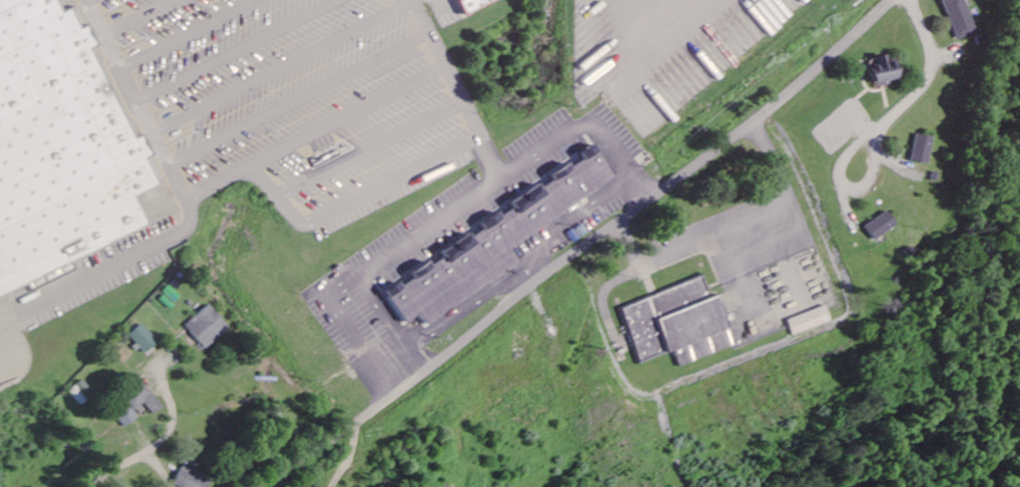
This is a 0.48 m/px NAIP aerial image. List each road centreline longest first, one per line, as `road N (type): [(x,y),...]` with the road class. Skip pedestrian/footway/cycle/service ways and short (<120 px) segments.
road 1 (residential): [(891,0),(757,120),(266,486)]
road 2 (residential): [(911,0),(930,44),(930,71),(873,131)]
road 3 (residential): [(873,131),(842,158),(838,174),(851,189),(865,187),(873,171),(873,131)]

